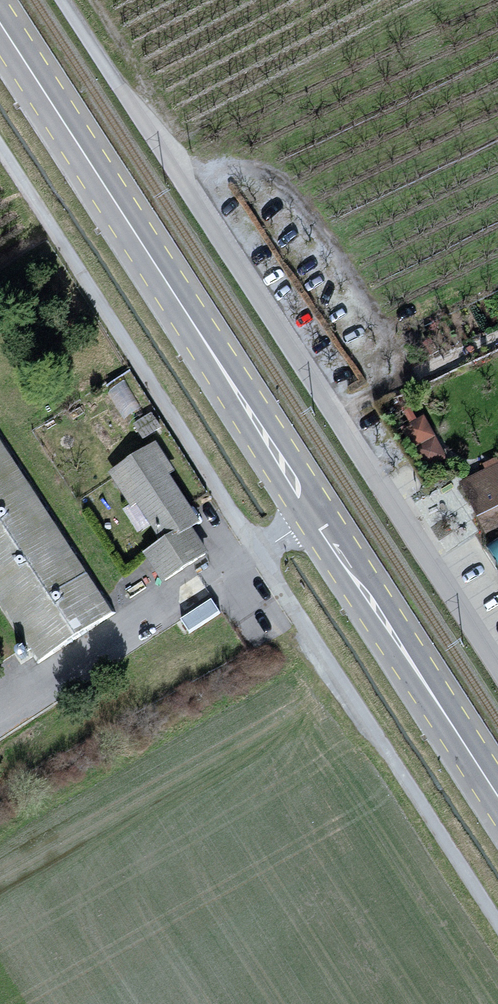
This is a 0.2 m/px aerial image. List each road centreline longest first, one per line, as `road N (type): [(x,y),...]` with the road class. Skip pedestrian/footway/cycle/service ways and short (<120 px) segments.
road 1 (unclassified): [(497,674),(63,0)]
road 2 (primary): [(0,24),(316,515)]
road 3 (unclassified): [(0,149),(259,550)]
road 4 (unclassified): [(259,550),(497,920)]
road 5 (primary): [(316,515),(497,797)]
road 6 (unclassified): [(259,550),(0,720)]

